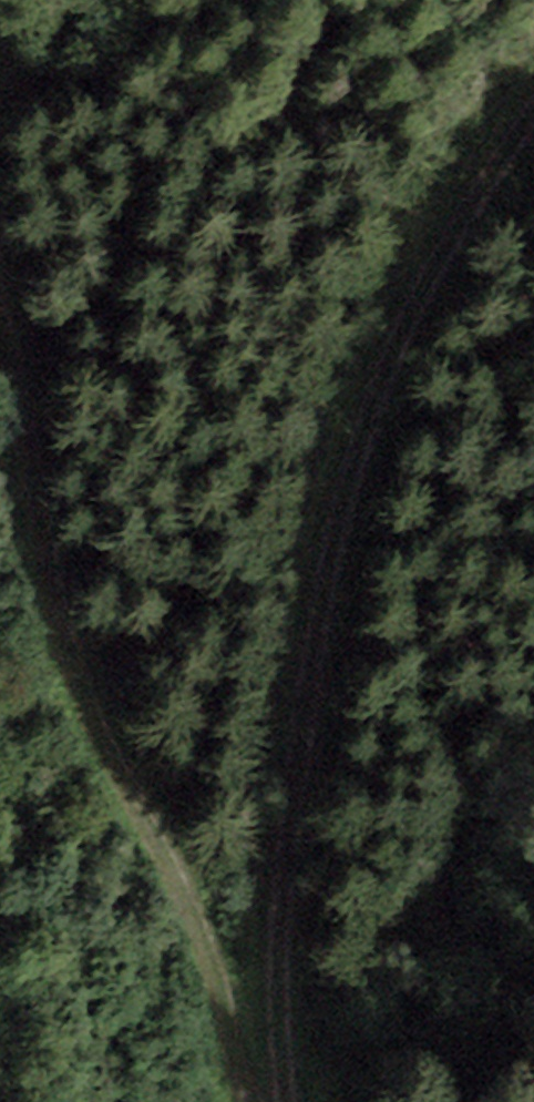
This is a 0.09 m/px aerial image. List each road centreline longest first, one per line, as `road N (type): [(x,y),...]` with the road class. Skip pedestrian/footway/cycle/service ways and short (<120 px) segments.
road 1 (track): [(297,1101),(285,918),(338,474),(493,127),(533,73)]
road 2 (track): [(259,1101),(67,636),(0,280)]

